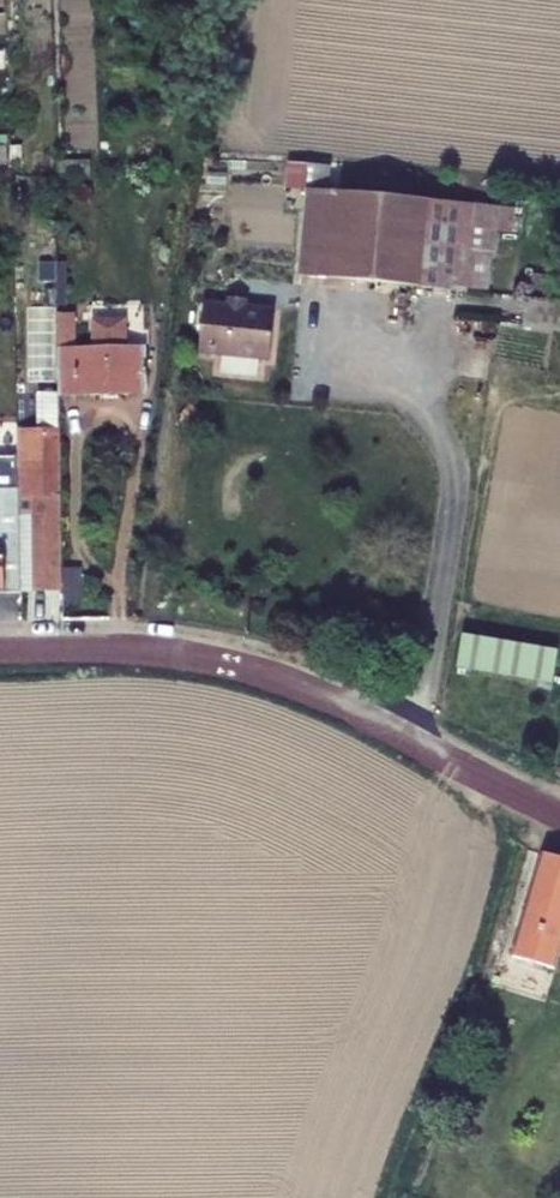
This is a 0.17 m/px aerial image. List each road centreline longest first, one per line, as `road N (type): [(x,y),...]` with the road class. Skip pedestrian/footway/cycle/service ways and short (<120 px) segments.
road 1 (tertiary): [(0,652),(151,653),(247,671),(340,703),(509,791)]

